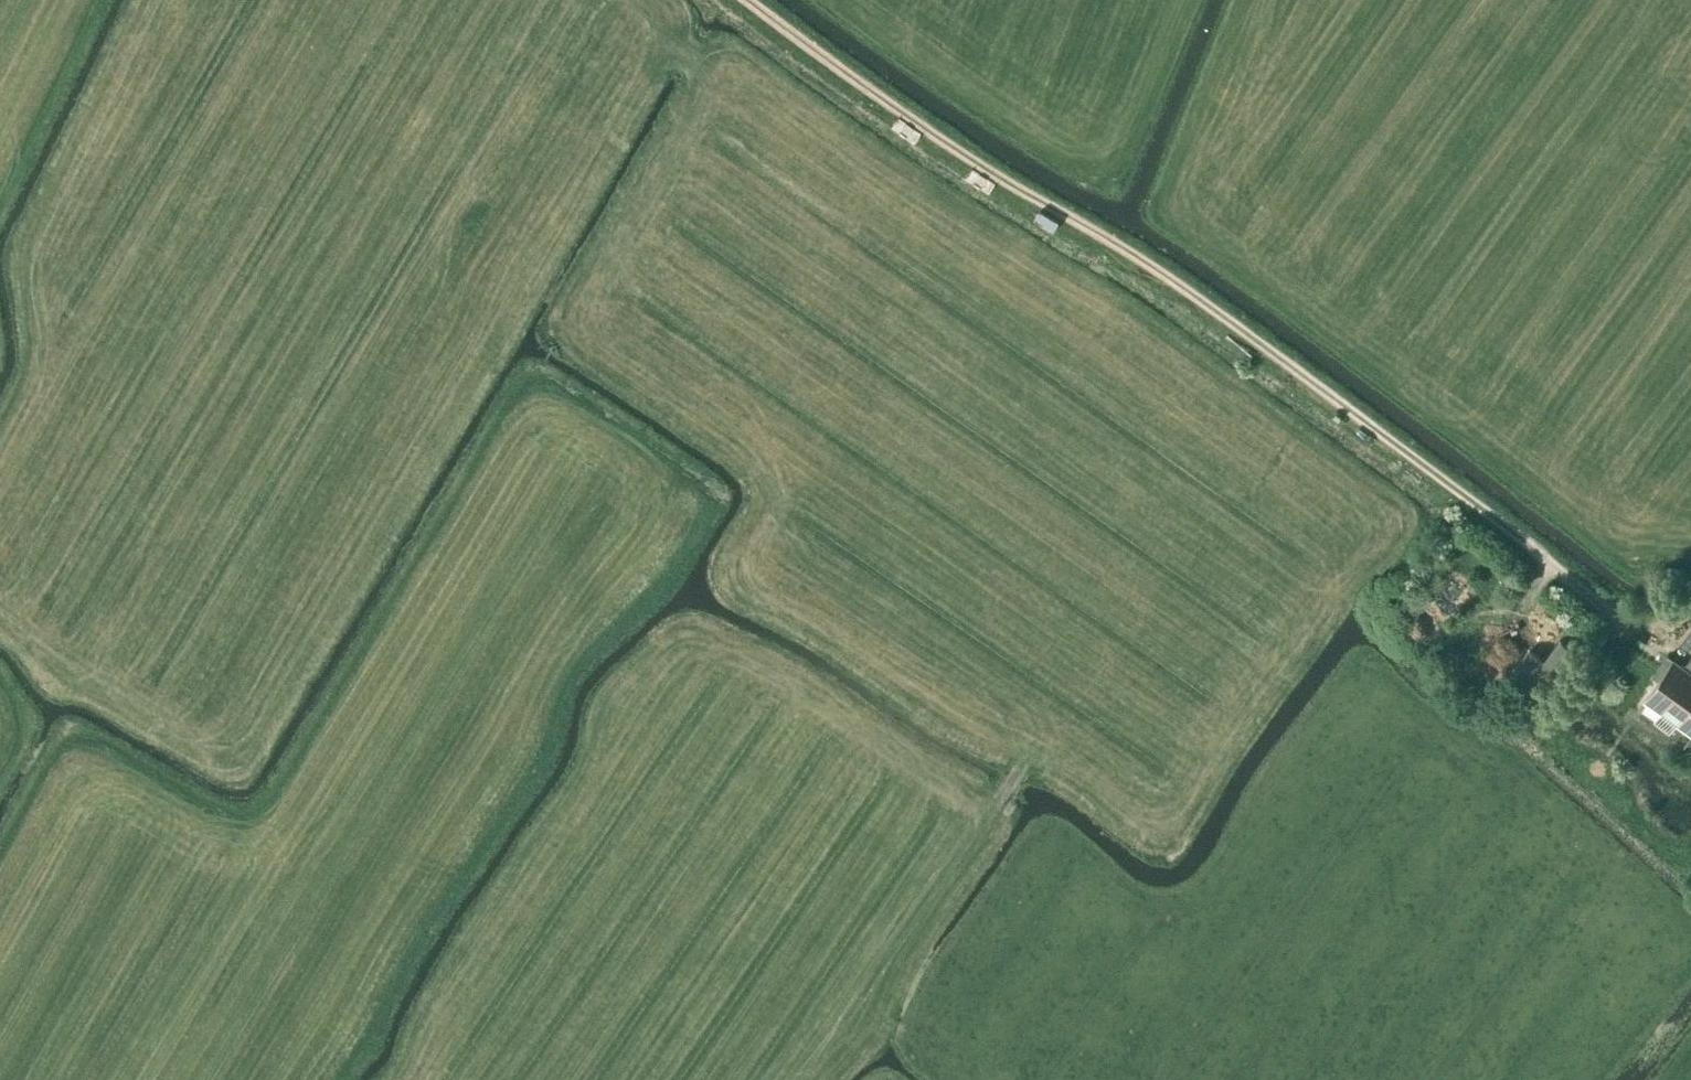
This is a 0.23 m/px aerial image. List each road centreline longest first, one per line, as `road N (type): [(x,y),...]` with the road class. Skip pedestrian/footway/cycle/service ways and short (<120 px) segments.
road 1 (track): [(752,0),(992,173),(1169,282),(1626,622)]

